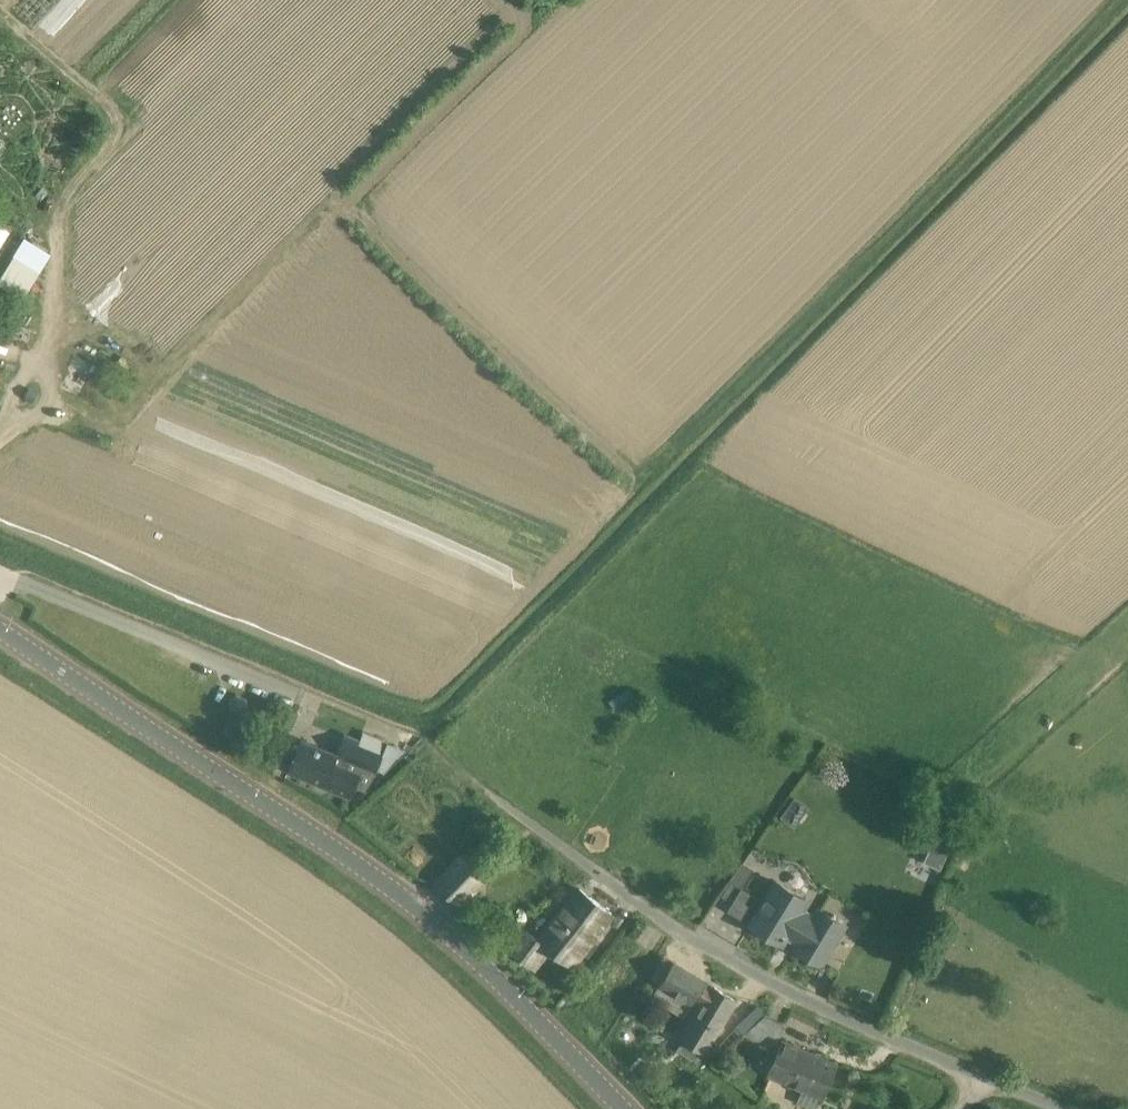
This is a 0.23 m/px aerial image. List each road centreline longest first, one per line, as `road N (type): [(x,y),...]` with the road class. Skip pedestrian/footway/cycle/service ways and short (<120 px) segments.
road 1 (secondary): [(623,1108),(515,996),(362,866),(0,631)]
road 2 (unclassified): [(1071,1108),(862,1026),(695,942)]
road 3 (unclassified): [(500,803),(695,942)]

